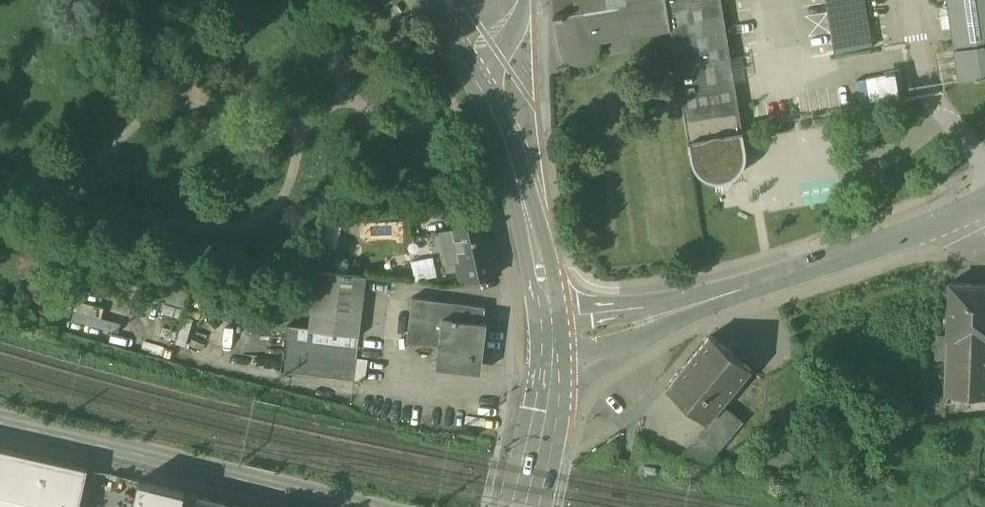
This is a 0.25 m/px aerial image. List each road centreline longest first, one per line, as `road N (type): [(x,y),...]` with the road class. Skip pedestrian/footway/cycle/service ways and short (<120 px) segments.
road 1 (tertiary): [(554,337),(714,299),(967,211)]
road 2 (secondary): [(353,506),(0,425)]
road 3 (residential): [(466,51),(531,205),(554,337)]
road 4 (tertiary): [(554,337),(548,415),(525,506)]

